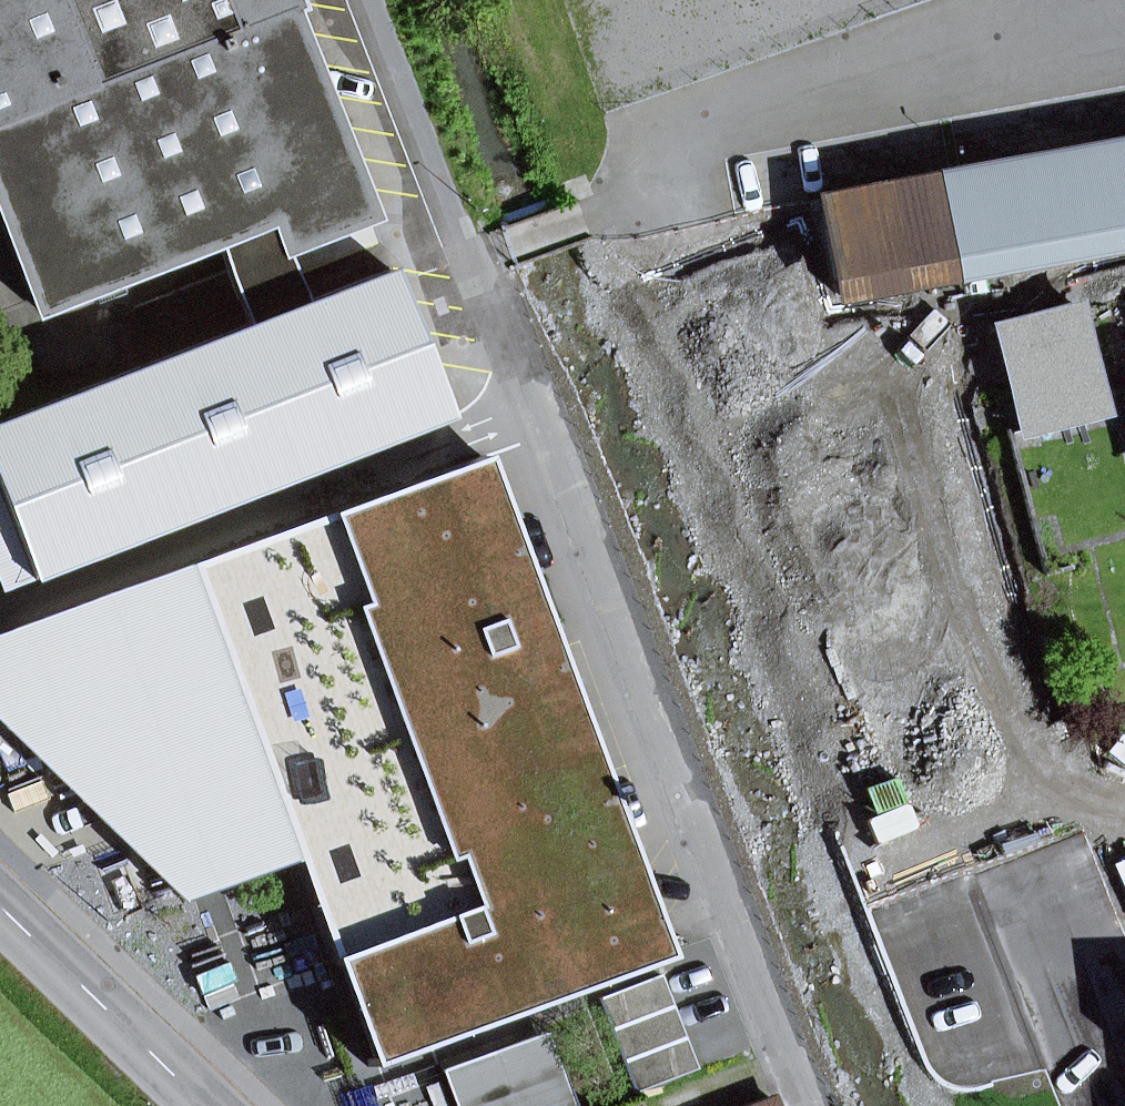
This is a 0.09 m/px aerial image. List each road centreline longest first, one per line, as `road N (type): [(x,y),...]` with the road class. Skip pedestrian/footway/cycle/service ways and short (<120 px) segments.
road 1 (residential): [(814,1105),(523,405),(365,0)]
road 2 (residential): [(1089,1105),(842,327)]
road 3 (tertiary): [(205,1105),(0,908)]

